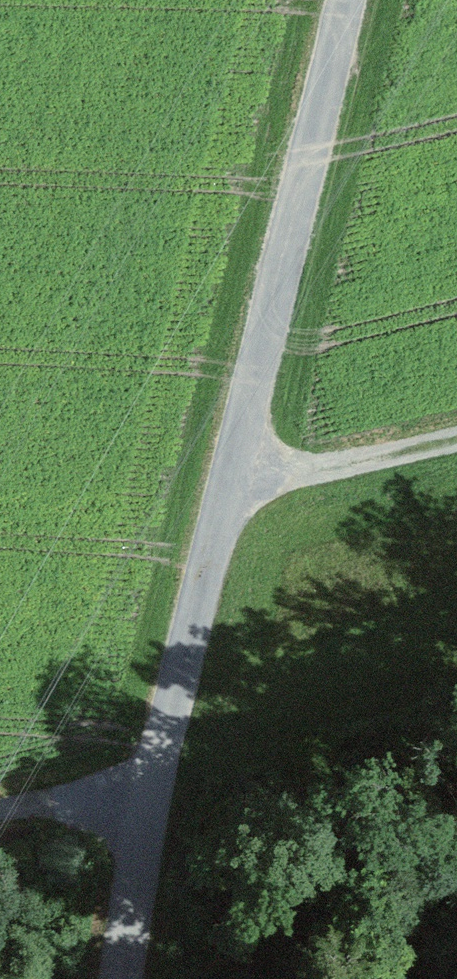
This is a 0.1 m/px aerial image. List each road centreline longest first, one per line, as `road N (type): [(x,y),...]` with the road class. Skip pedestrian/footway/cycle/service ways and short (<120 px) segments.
road 1 (unclassified): [(346,0),(150,789),(121,978)]
road 2 (track): [(456,438),(227,493)]
road 3 (track): [(0,821),(150,789)]

